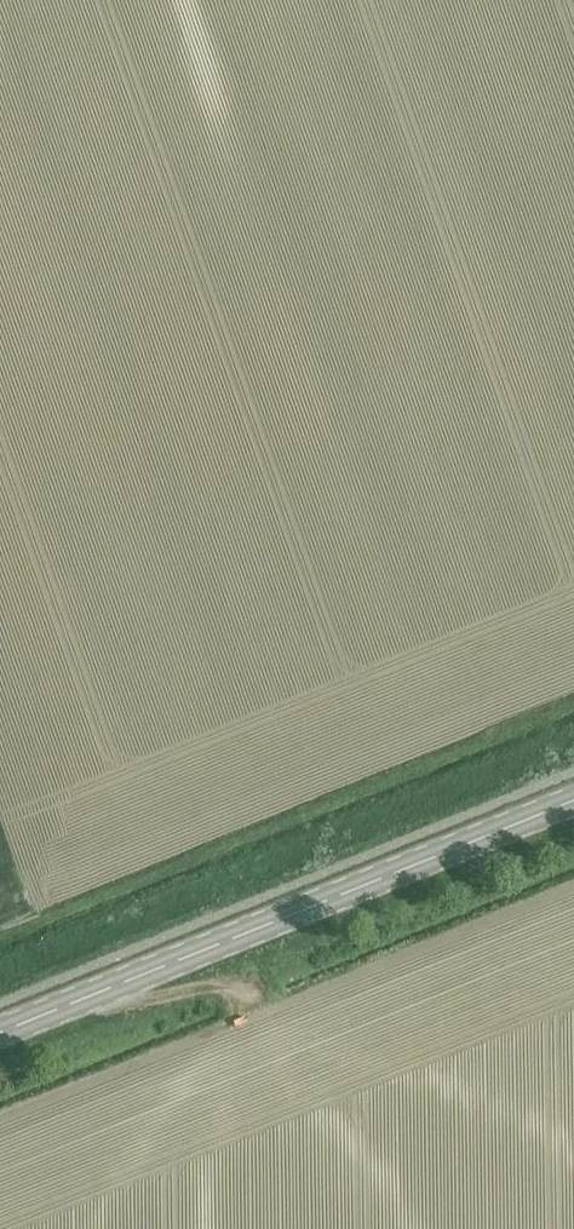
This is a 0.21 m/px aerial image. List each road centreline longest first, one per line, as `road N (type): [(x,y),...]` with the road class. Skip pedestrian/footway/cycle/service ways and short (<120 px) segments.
road 1 (secondary): [(0,1033),(573,803)]

